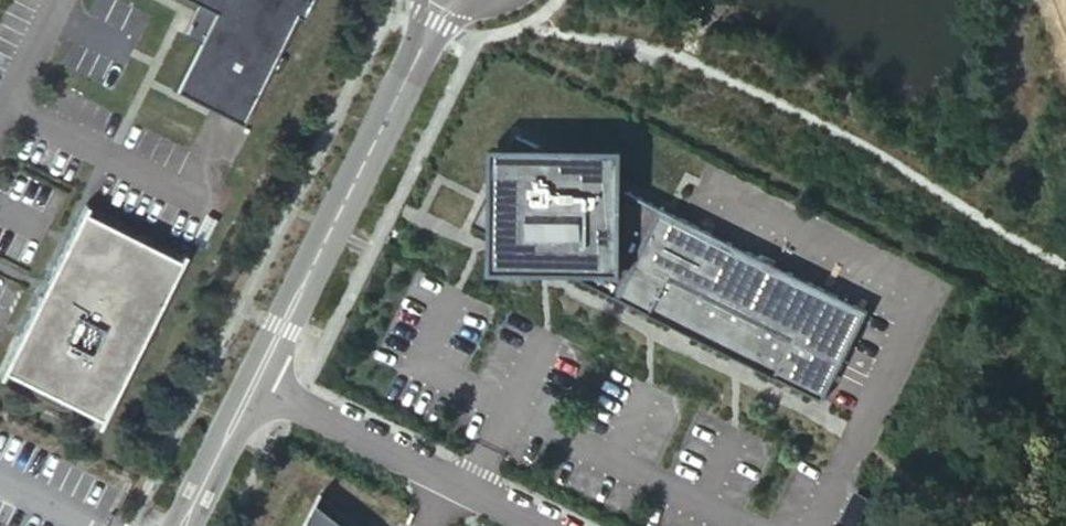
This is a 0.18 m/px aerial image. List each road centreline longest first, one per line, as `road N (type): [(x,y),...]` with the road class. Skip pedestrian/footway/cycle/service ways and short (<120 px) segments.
road 1 (tertiary): [(419,56),(254,382)]
road 2 (unclassified): [(254,382),(541,525)]
road 3 (tertiary): [(254,382),(182,525)]

